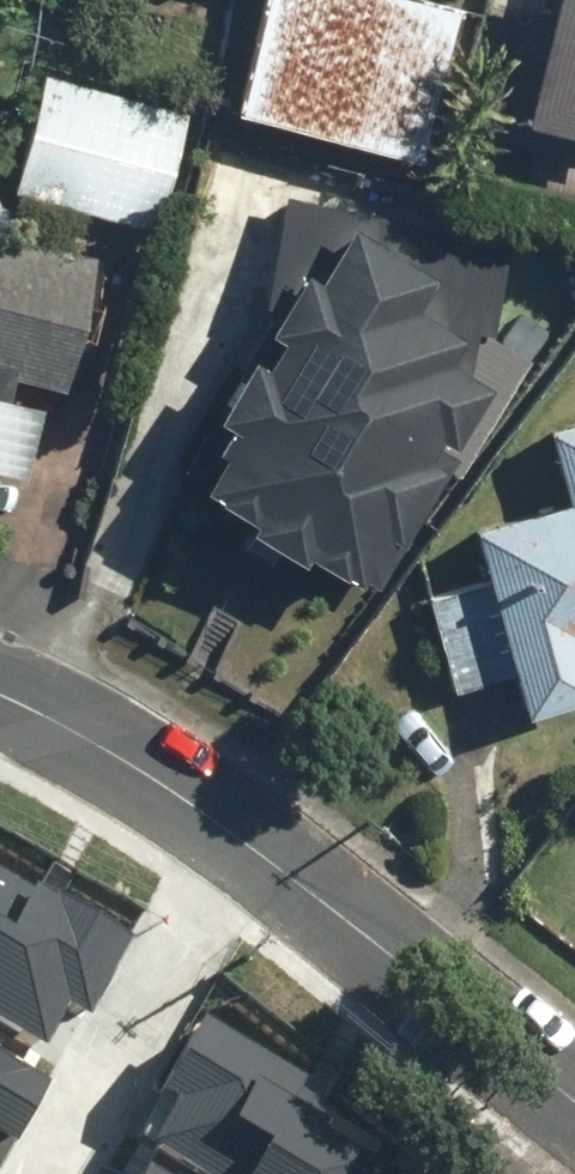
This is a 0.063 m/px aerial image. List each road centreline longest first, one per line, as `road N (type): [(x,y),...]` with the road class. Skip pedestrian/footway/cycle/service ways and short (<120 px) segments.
road 1 (residential): [(574,1099),(202,811),(99,742),(0,694)]

